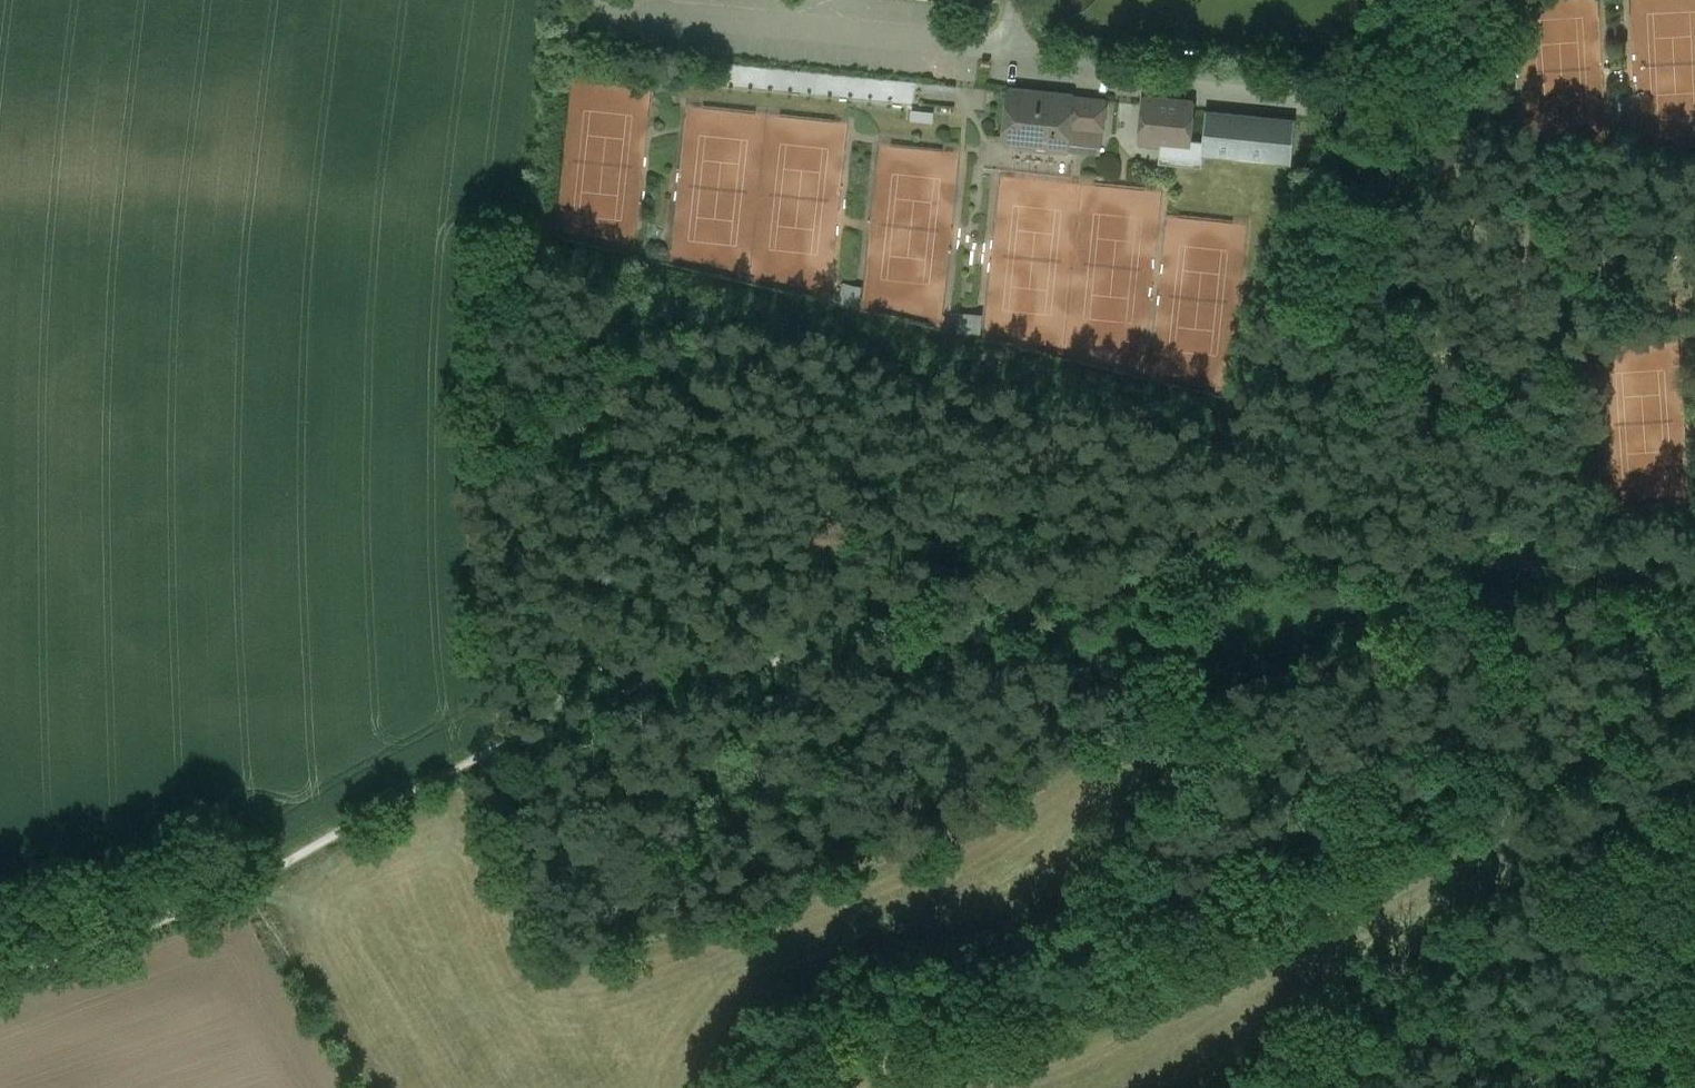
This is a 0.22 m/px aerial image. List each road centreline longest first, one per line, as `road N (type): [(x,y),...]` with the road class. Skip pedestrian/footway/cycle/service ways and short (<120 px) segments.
road 1 (track): [(0,974),(250,880),(581,702),(1119,579),(1561,560),(1694,568)]
road 2 (track): [(1561,560),(1561,441),(1494,208),(1363,109)]

